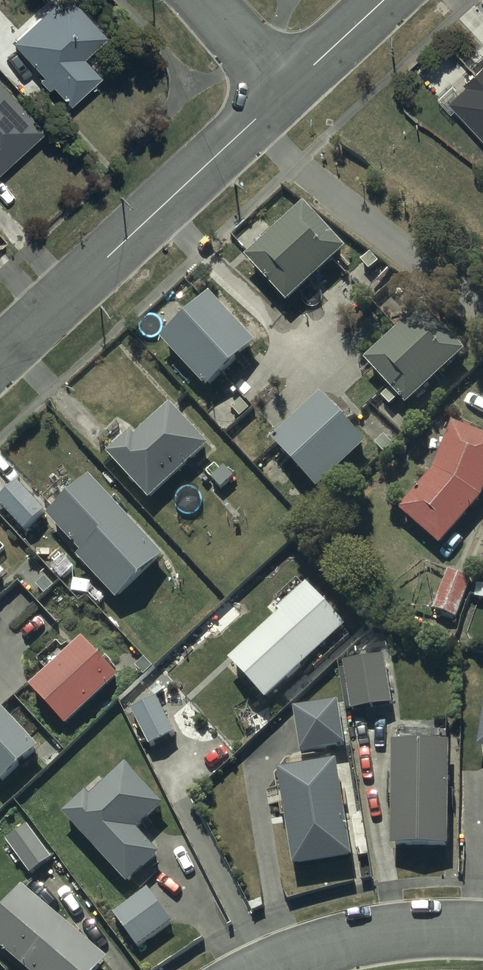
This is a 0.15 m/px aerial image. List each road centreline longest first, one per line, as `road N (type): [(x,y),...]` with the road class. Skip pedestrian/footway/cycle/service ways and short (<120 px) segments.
road 1 (residential): [(0,361),(278,99)]
road 2 (residential): [(482,938),(358,947),(276,969)]
road 3 (residential): [(278,99),(385,0)]
road 4 (residential): [(189,0),(278,99)]

